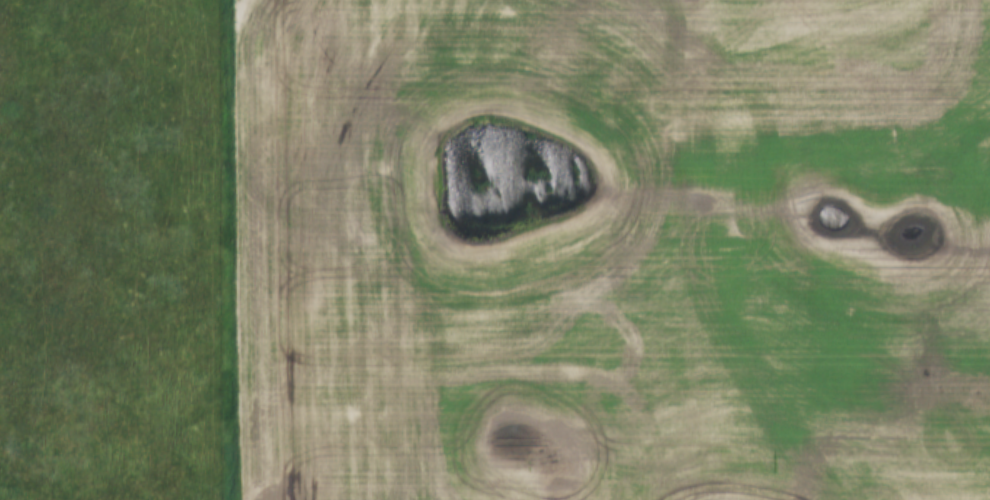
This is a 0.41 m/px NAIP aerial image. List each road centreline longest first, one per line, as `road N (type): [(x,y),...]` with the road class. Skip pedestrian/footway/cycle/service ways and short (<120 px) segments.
road 1 (track): [(238,499),(238,0)]

